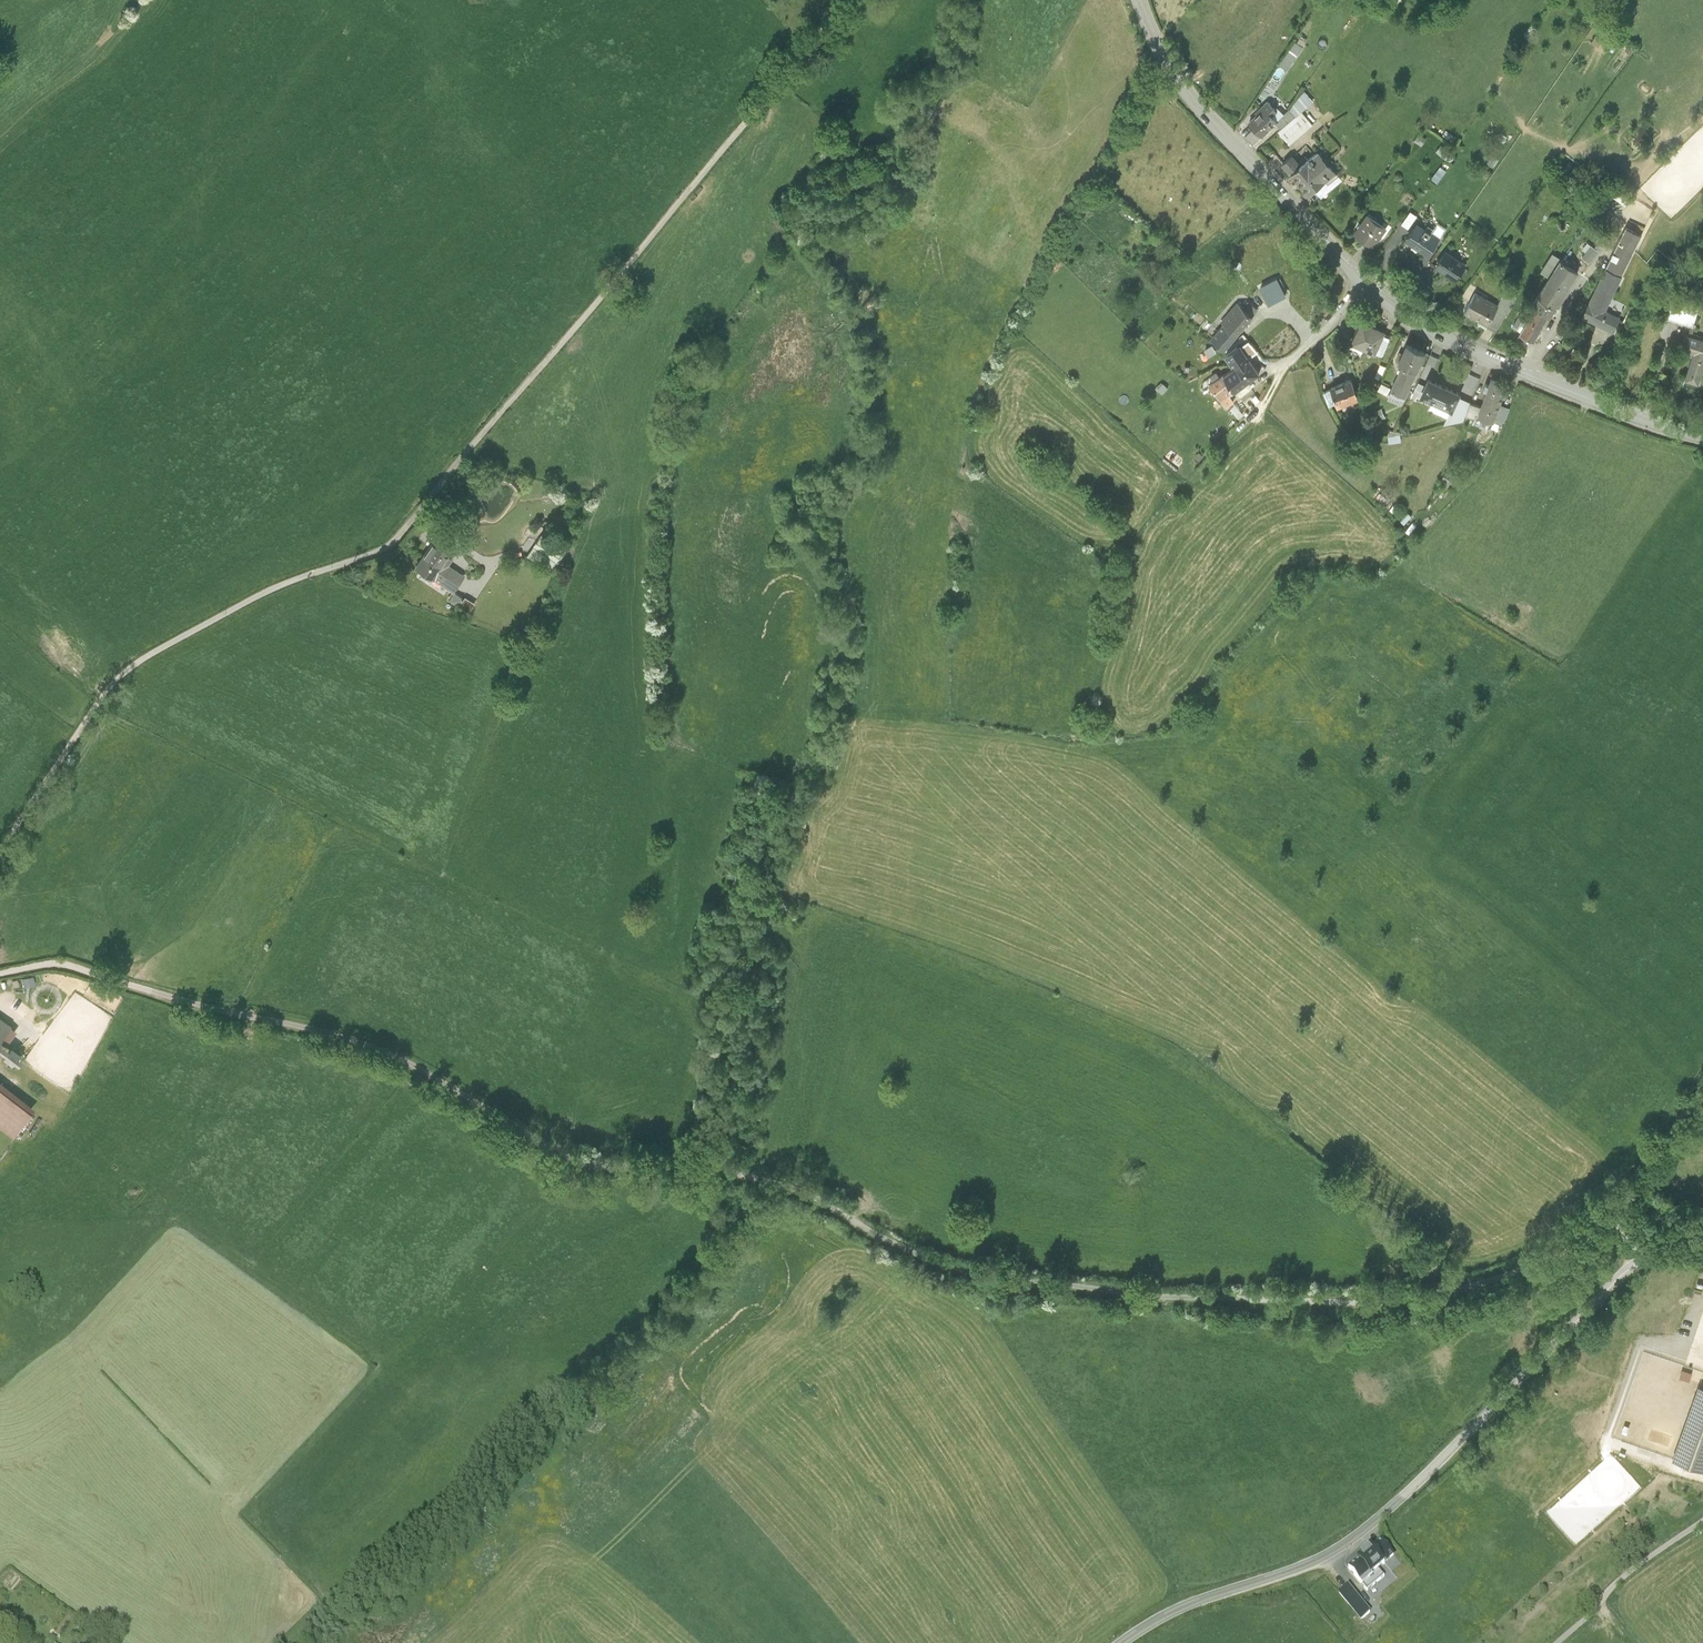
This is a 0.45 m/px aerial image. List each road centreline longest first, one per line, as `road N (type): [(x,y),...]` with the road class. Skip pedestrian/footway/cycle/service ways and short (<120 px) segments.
road 1 (track): [(1640,1262),(1624,1229),(1612,1230),(1435,1298),(1375,1304),(1155,1299),(944,1268),(900,1254),(806,1193),(726,1168),(611,1166),(538,1149),(376,1052),(87,970),(44,963),(0,972)]
road 2 (tertiary): [(1702,434),(1554,381),(1396,309),(1194,104),(1141,0)]
road 3 (tertiary): [(1702,1252),(1651,1256),(1620,1276),(1357,1538),(1195,1603),(1124,1642)]
road 4 (track): [(415,517),(389,546),(269,588),(134,664),(114,682),(0,852)]
road 5 (track): [(1702,1522),(1617,1578),(1559,1642)]
road 6 (track): [(1702,1087),(1642,1162),(1624,1229)]

